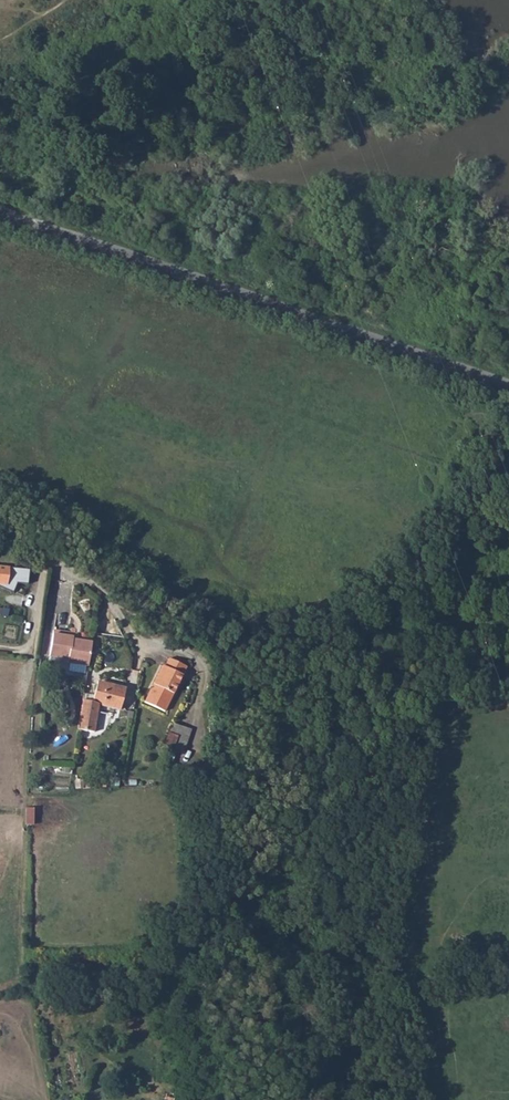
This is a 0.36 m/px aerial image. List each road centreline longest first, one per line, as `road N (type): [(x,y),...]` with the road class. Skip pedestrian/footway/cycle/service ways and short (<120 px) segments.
road 1 (unclassified): [(0,212),(508,384)]
road 2 (residential): [(136,637),(120,607),(86,581),(48,553),(0,535)]

